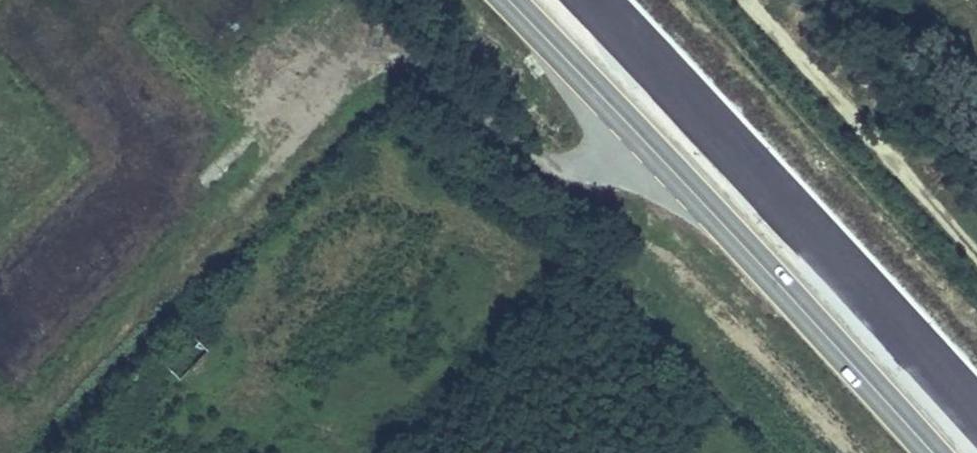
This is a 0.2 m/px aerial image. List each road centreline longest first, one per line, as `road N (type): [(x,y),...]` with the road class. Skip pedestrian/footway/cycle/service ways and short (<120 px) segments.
road 1 (motorway): [(515,0),(940,452)]
road 2 (motorway): [(976,420),(583,0)]
road 3 (track): [(746,0),(976,257)]

